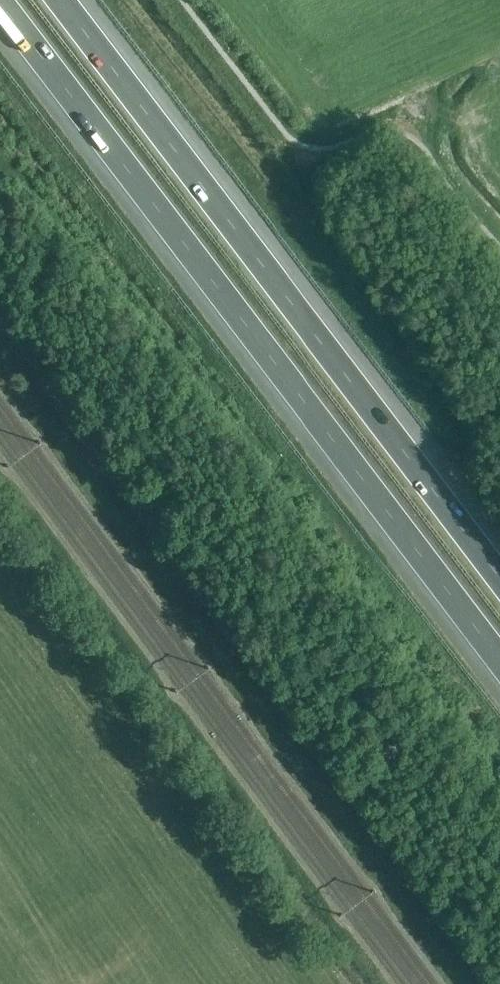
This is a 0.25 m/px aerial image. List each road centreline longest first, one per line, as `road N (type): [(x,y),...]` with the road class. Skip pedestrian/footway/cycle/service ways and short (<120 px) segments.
road 1 (motorway): [(0,7),(499,663)]
road 2 (motorway): [(499,582),(56,0)]

